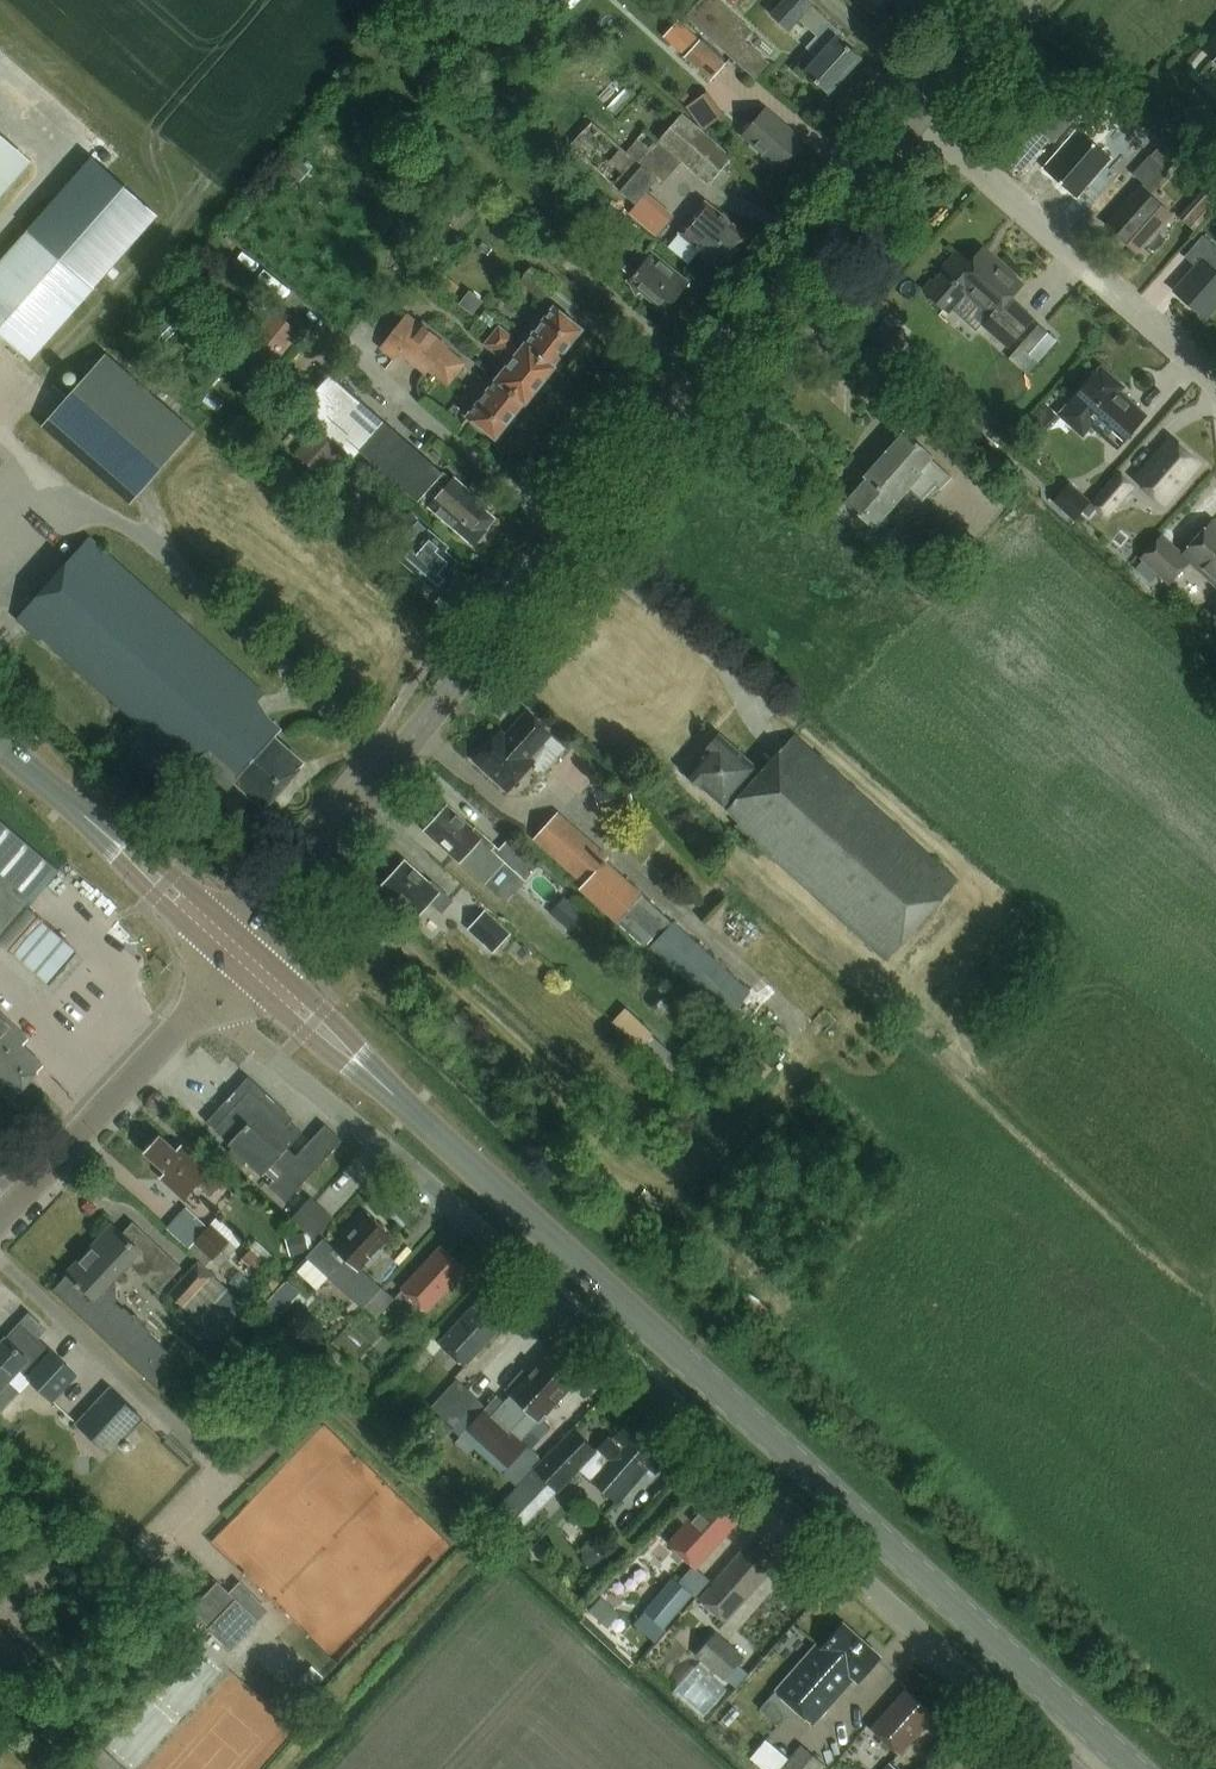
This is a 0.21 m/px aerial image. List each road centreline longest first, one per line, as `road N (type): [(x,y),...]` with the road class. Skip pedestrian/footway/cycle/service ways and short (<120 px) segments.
road 1 (secondary): [(1135,1768),(248,954)]
road 2 (unclassified): [(1069,1768),(213,992)]
road 3 (secondary): [(248,954),(627,462),(922,116)]
road 4 (residential): [(1215,400),(1199,363),(922,116)]
road 5 (secondary): [(248,954),(0,746)]
road 6 (secondary): [(0,1220),(213,992)]
road 7 (secondary): [(922,116),(1022,0)]

